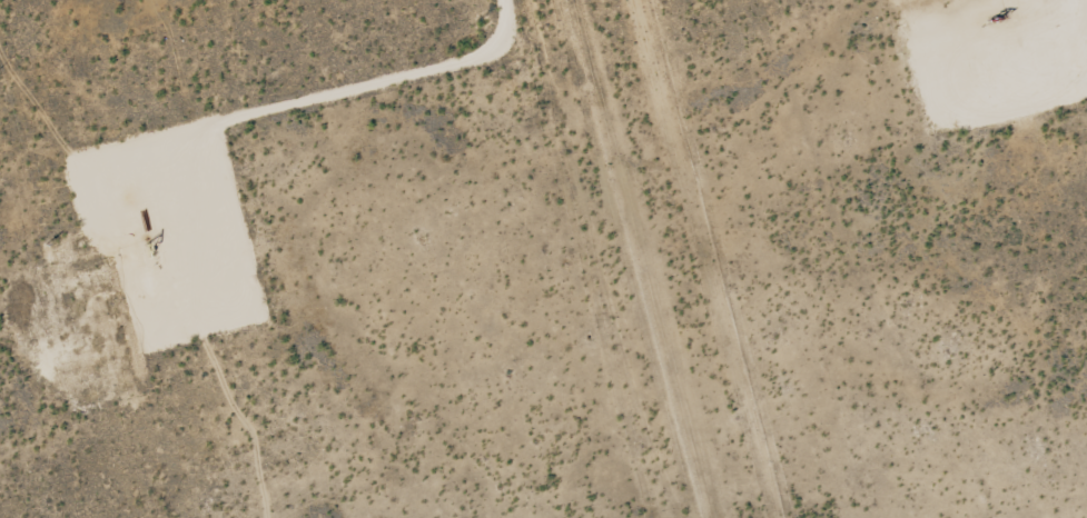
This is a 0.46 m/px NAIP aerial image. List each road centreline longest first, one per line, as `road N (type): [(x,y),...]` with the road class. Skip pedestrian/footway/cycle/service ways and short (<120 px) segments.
road 1 (track): [(503,0),(487,47),(80,158)]

